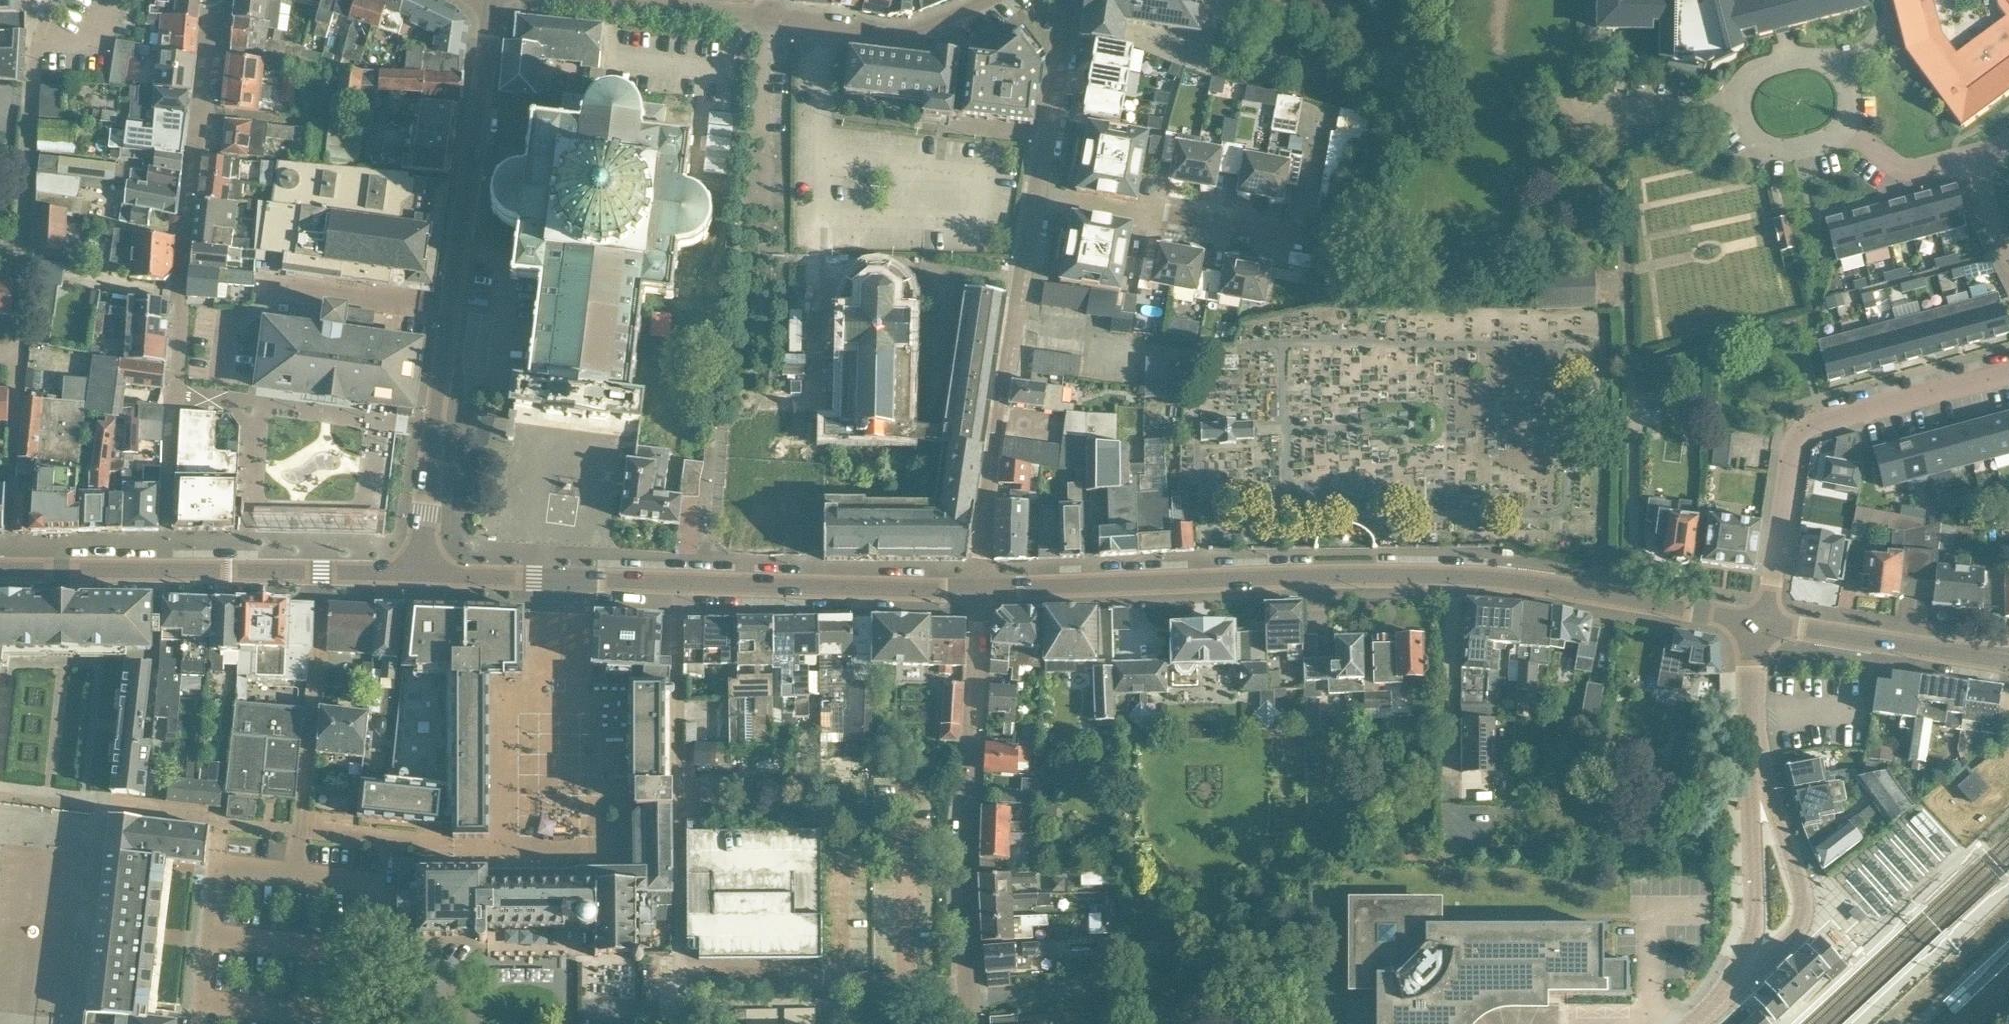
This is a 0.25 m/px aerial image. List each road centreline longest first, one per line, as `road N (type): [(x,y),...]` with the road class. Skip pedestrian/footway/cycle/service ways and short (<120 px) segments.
road 1 (tertiary): [(977,591),(1467,578),(1760,622)]
road 2 (tertiary): [(423,574),(492,0)]
road 3 (residential): [(6,569),(36,31),(54,0)]
road 4 (residential): [(165,570),(185,222),(218,0)]
road 5 (tertiary): [(423,574),(977,591)]
road 6 (residential): [(977,591),(964,868),(969,1023)]
road 7 (residential): [(2008,373),(1801,431),(1791,448),(1760,622)]
road 8 (residential): [(1037,196),(1301,242),(1322,110)]
road 9 (residential): [(977,591),(1037,196)]
road 10 (tertiary): [(165,570),(423,574)]
road 11 (tertiary): [(2008,660),(1760,622)]
road 12 (residential): [(1741,973),(1790,938),(1804,911),(1803,891),(1754,769)]
road 13 (residential): [(771,17),(894,35),(986,0)]
road 14 (residential): [(1754,769),(1757,916),(1741,973)]
road 15 (residential): [(1037,196),(1065,0)]
road 16 (residential): [(1743,102),(1772,62),(1825,62),(1851,93),(1843,130)]
road 17 (unclassified): [(771,17),(600,0)]
road 18 (tertiary): [(6,569),(165,570)]
road 19 (residential): [(1754,769),(1752,674),(1760,622)]
road 20 (residential): [(1843,130),(1893,167),(1940,168),(1975,156)]
road 21 (residential): [(1843,130),(1775,152),(1753,138),(1743,102)]

